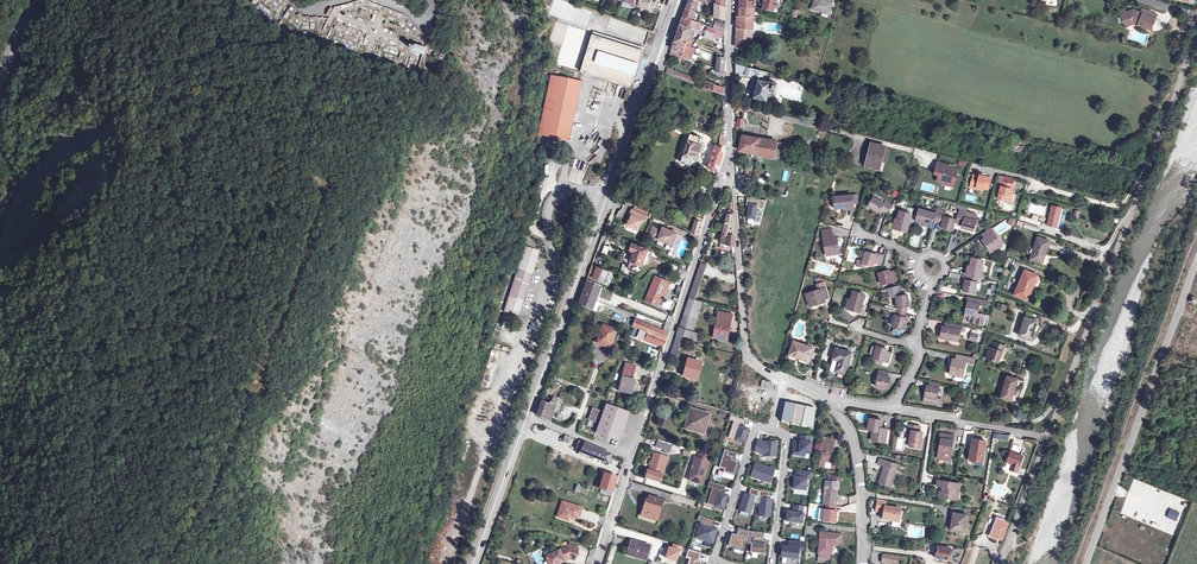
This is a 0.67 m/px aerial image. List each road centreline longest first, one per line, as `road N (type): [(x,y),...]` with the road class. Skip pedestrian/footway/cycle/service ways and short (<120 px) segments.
road 1 (primary): [(678,2),(526,417)]
road 2 (residential): [(1046,437),(1196,37)]
road 3 (motorway): [(242,563),(136,397),(0,236)]
road 4 (motorway): [(0,285),(119,412),(212,563)]
road 5 (residential): [(633,456),(731,146)]
road 6 (unclassified): [(1085,563),(1196,262)]
road 7 (residential): [(731,146),(750,356),(783,377)]
road 8 (residential): [(822,397),(854,432),(859,455),(864,563)]
road 9 (residential): [(773,429),(755,429),(715,558),(733,563)]
road 10 (residential): [(891,410),(1046,437)]
road 11 (primary): [(526,417),(473,563)]
road 12 (residential): [(732,0),(731,146)]
road 13 (residential): [(891,410),(920,356),(933,279)]
road 14 (residential): [(1001,563),(1046,437)]
road 15 (residential): [(773,563),(786,438),(781,432)]

